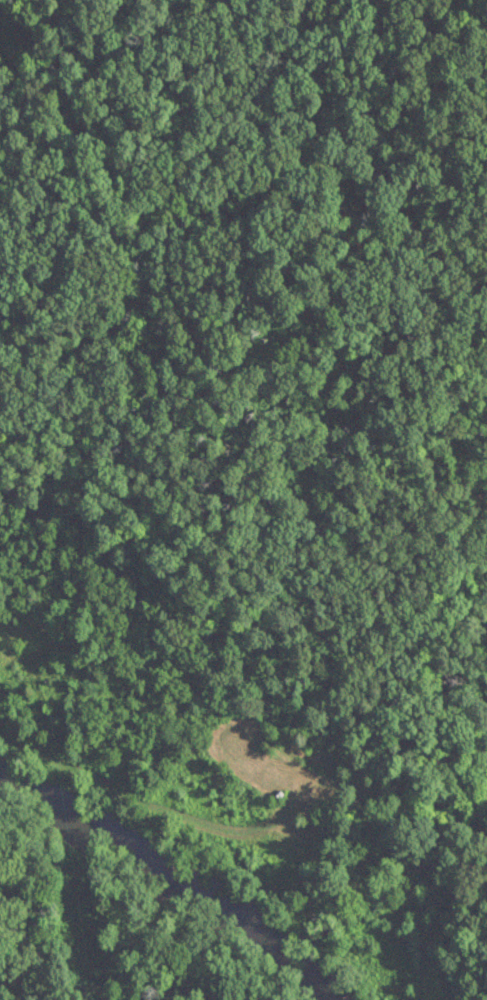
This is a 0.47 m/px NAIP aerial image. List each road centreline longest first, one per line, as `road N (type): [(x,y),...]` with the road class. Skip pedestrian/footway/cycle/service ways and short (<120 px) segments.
road 1 (track): [(360,778),(308,817),(260,826),(148,793),(0,768)]

